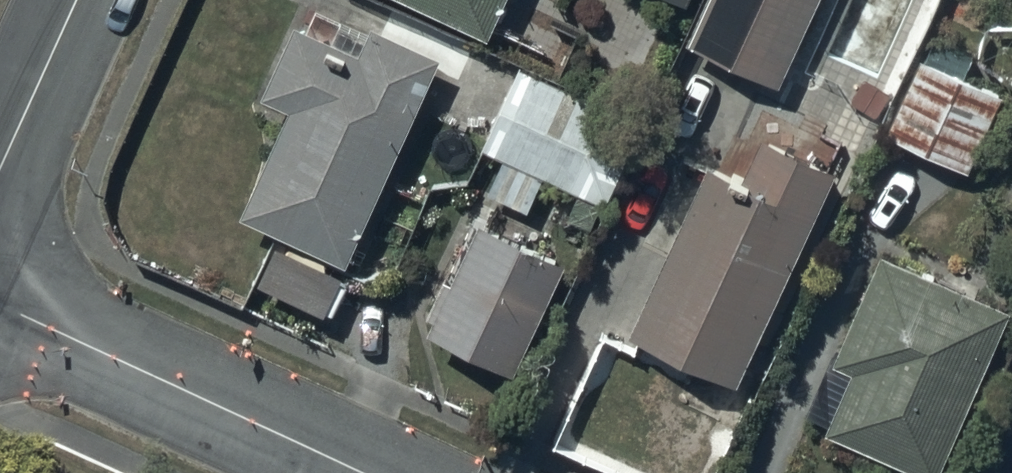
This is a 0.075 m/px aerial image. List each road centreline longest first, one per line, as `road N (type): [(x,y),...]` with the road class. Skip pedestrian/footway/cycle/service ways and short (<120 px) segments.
road 1 (residential): [(0,312),(359,472)]
road 2 (residential): [(75,0),(0,165)]

